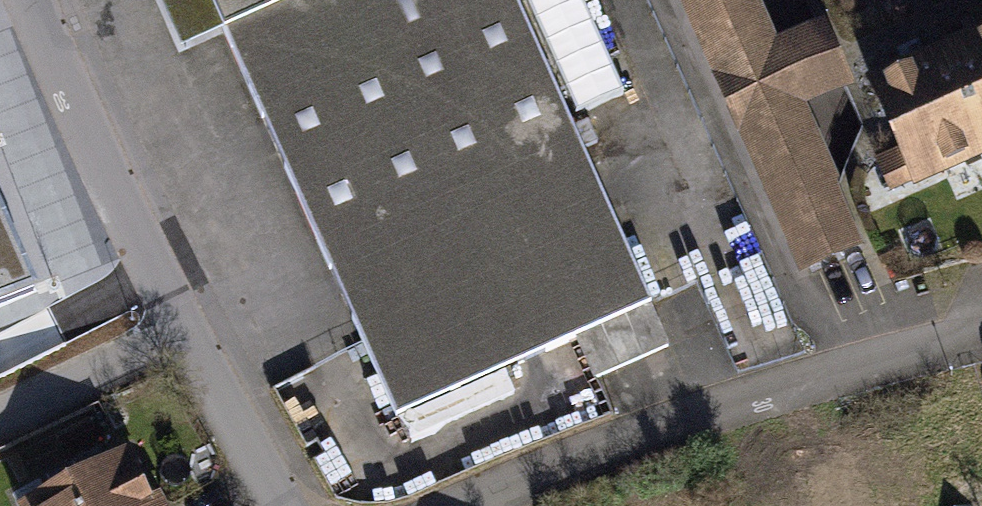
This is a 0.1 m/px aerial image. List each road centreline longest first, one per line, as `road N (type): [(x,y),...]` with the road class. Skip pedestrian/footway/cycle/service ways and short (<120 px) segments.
road 1 (residential): [(441,505),(746,373),(981,308)]
road 2 (residential): [(193,321),(43,0)]
road 3 (residential): [(193,321),(0,408)]
road 4 (residential): [(289,505),(193,321)]

